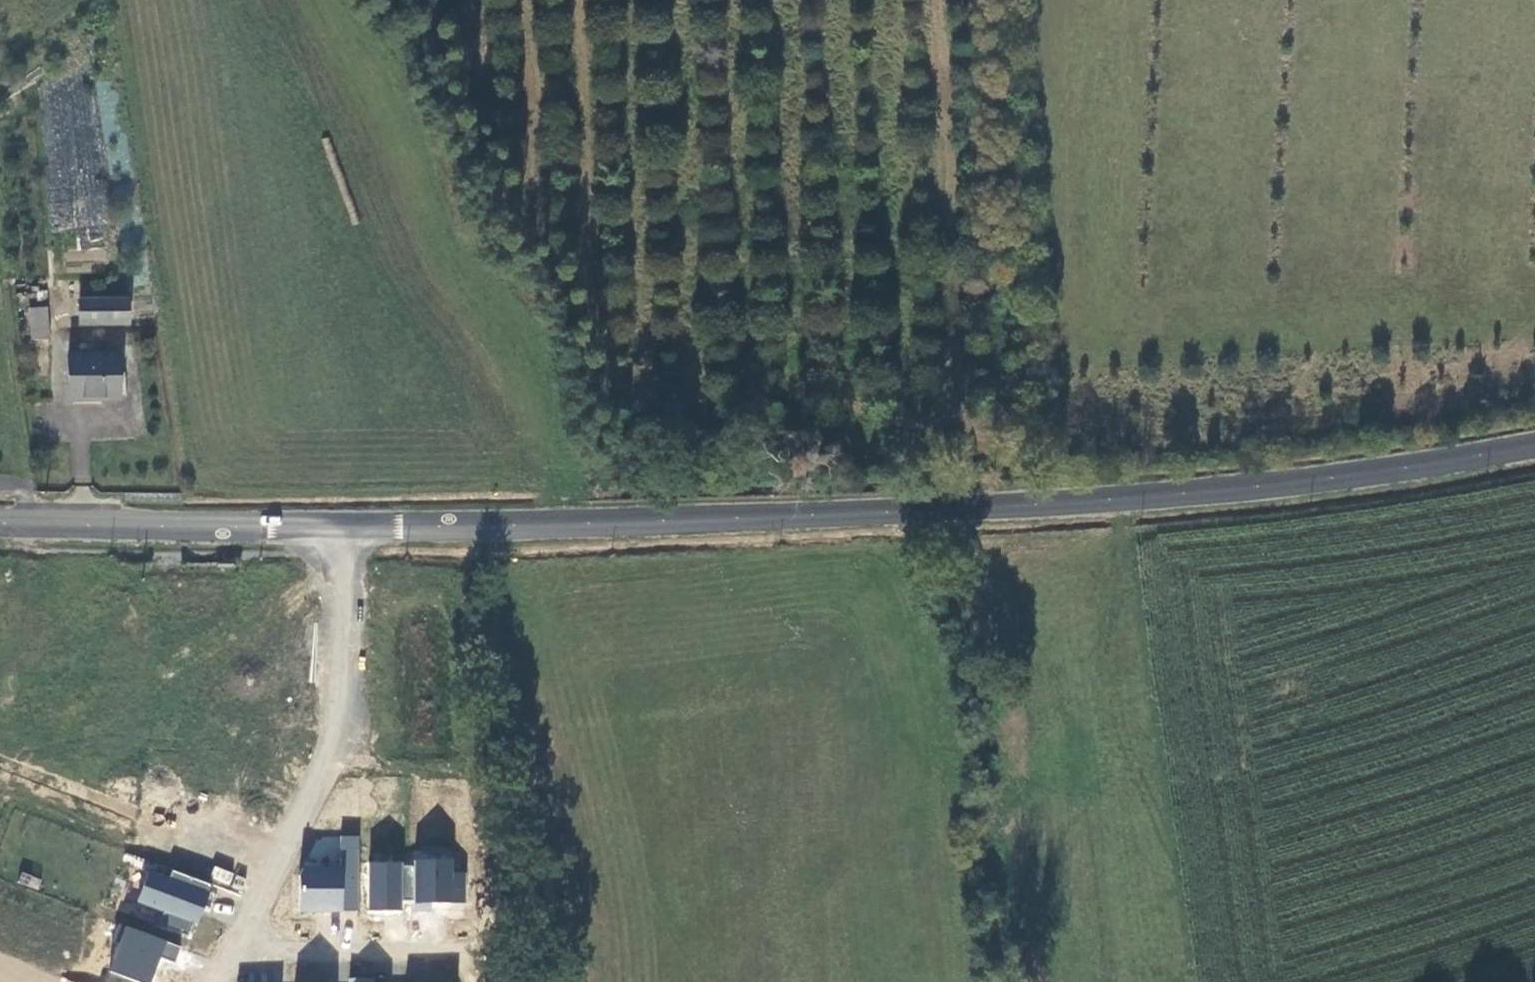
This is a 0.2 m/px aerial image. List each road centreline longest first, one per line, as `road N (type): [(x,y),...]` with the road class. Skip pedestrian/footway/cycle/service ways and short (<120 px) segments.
road 1 (tertiary): [(343,526),(1046,504),(1274,485),(1534,447)]
road 2 (residential): [(343,526),(336,749),(236,951)]
road 3 (tertiary): [(0,523),(343,526)]
road 4 (residential): [(474,981),(442,952),(236,951)]

